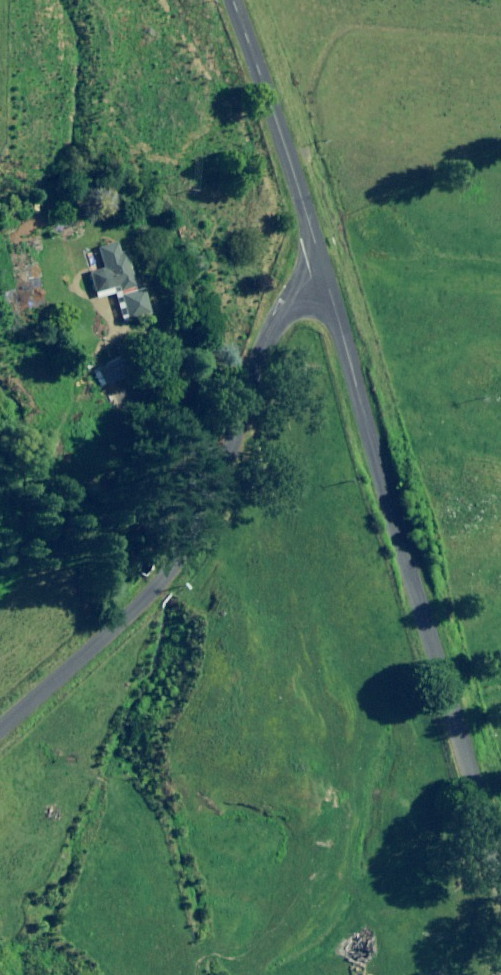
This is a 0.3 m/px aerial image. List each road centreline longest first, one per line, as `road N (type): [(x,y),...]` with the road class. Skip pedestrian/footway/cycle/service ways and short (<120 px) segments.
road 1 (unclassified): [(327,272),(500,934)]
road 2 (unclassified): [(0,731),(177,570),(202,465),(233,387),(274,318),(327,272)]
road 3 (unclassified): [(231,0),(327,272)]

